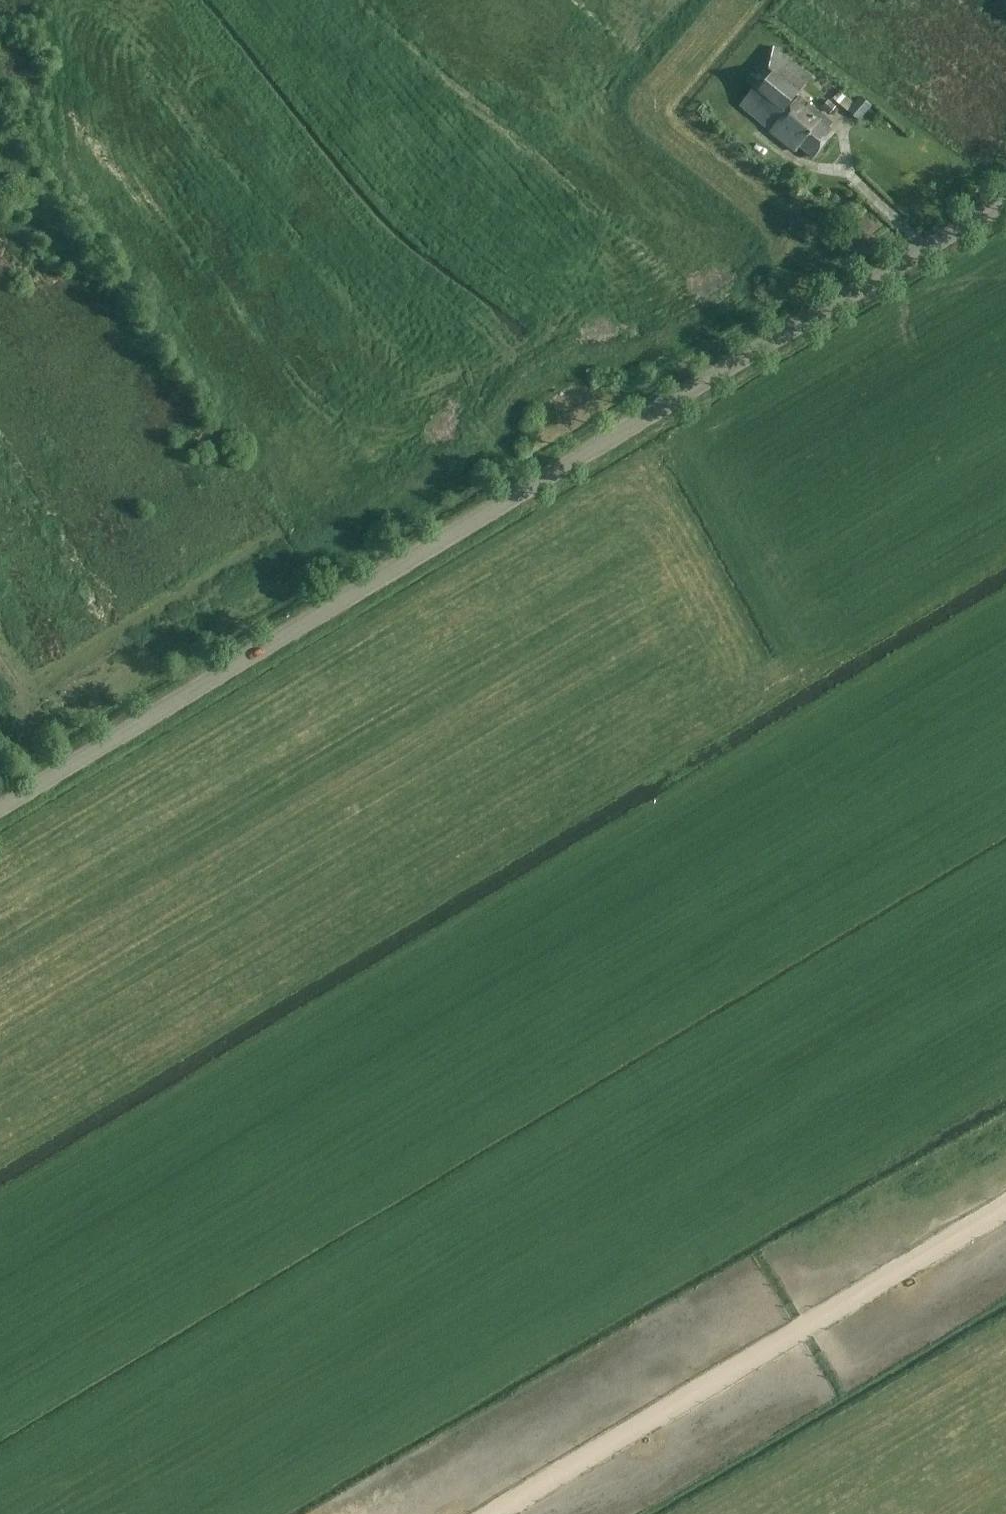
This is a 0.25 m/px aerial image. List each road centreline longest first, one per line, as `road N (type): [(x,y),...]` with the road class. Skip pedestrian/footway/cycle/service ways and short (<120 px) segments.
road 1 (unclassified): [(1005,198),(0,803)]
road 2 (track): [(489,1513),(1005,1204)]

